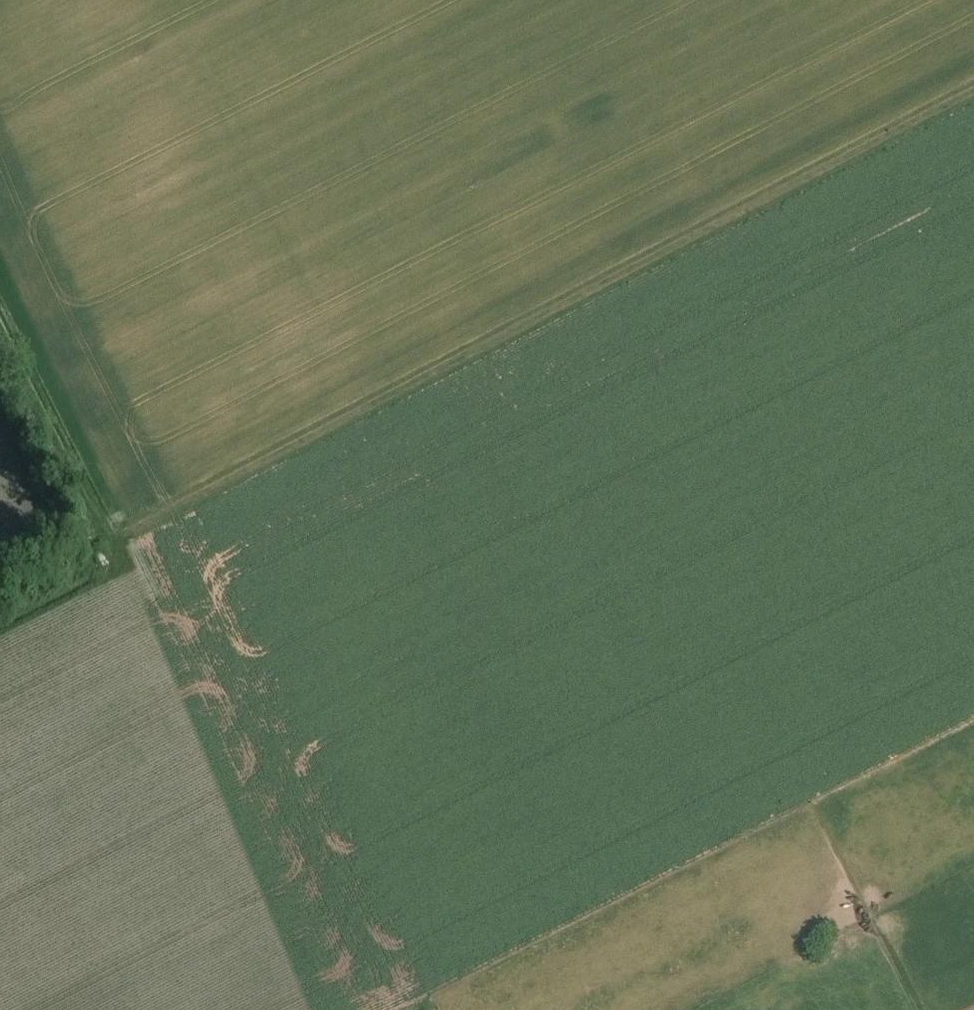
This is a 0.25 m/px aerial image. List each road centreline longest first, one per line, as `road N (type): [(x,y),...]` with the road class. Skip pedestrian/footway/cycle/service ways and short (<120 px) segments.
road 1 (track): [(973,90),(144,523),(122,526)]

